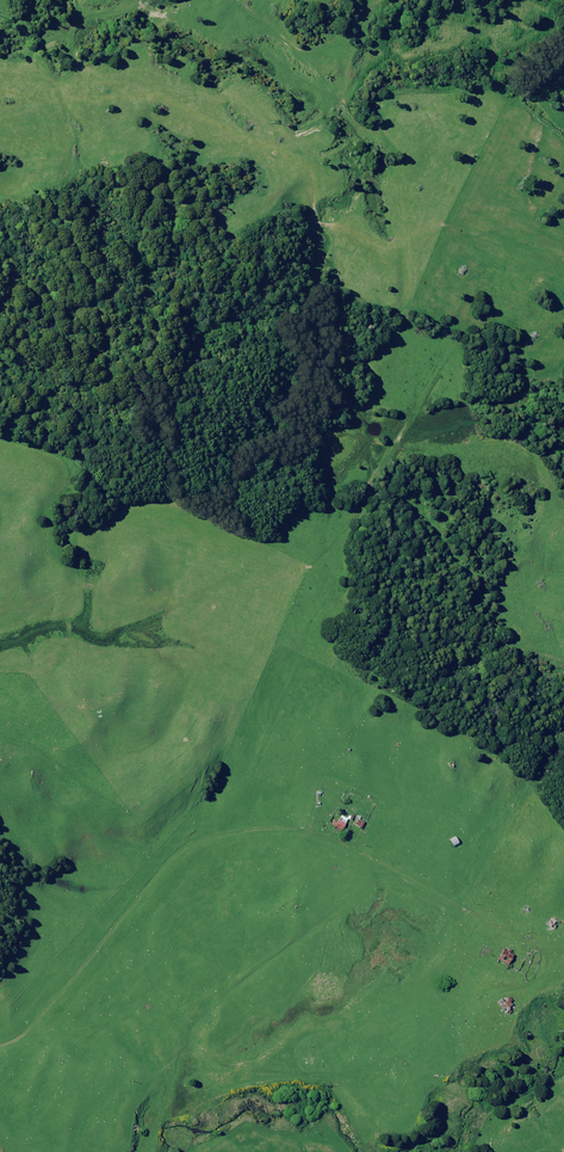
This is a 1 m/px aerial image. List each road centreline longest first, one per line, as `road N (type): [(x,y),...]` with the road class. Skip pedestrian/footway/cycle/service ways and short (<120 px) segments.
road 1 (track): [(532,228),(361,483),(234,783),(219,836)]
road 2 (track): [(563,931),(498,923),(358,846),(307,831),(254,826),(219,836)]
road 3 (track): [(219,836),(167,869),(32,1028),(0,1046)]

